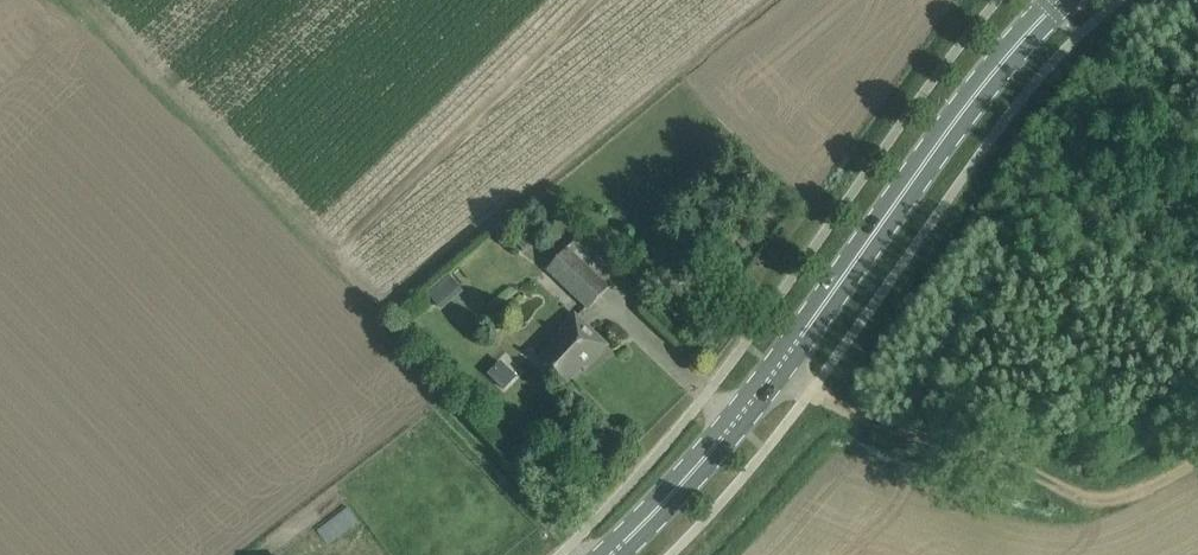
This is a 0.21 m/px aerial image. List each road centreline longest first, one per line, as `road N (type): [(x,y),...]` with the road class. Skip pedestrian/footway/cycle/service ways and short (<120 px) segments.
road 1 (primary): [(609,554),(779,367),(943,137),(1061,0)]
road 2 (track): [(1197,456),(1098,497),(947,450),(814,387)]

